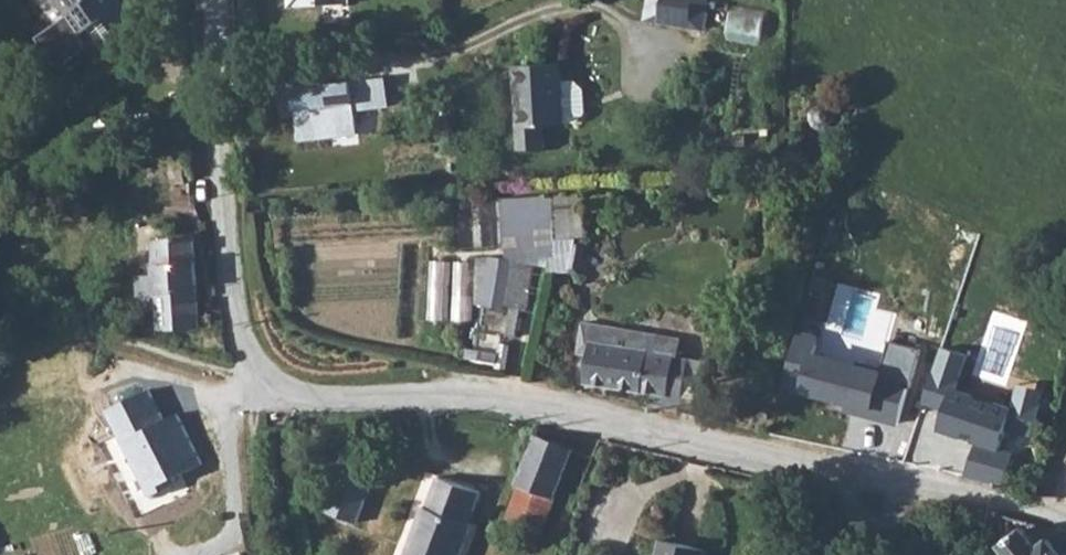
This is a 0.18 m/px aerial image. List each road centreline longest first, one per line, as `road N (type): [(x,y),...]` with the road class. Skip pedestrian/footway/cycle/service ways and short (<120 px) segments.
road 1 (residential): [(1065,524),(565,405),(346,398),(305,393),(274,377),(249,323),(227,208),(223,0)]

